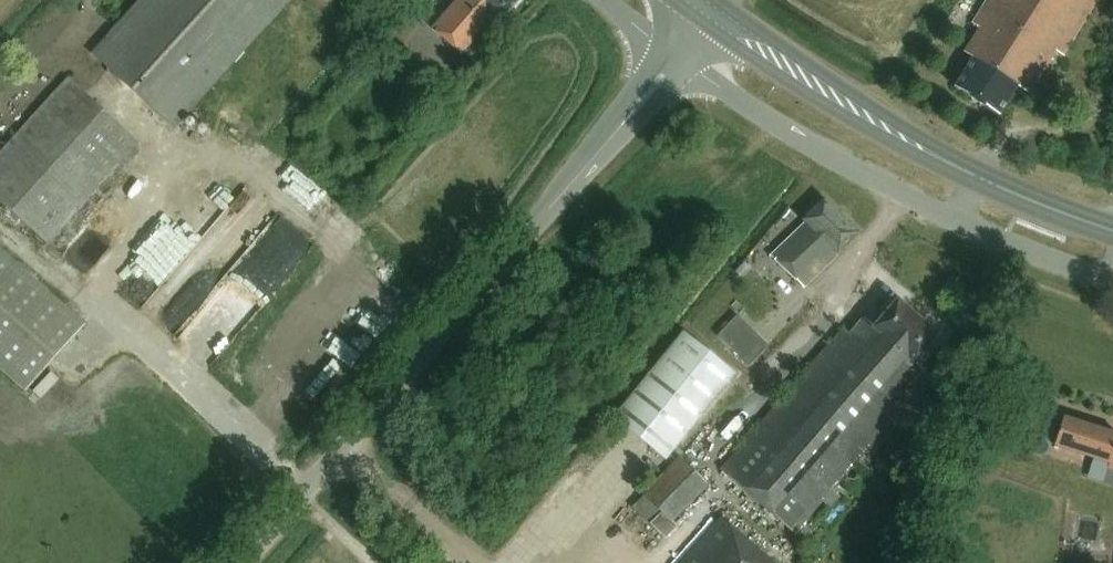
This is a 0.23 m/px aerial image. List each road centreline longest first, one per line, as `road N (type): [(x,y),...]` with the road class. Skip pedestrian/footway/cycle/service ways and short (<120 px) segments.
road 1 (unclassified): [(242,562),(675,56)]
road 2 (unclassified): [(1112,280),(954,220),(801,137),(675,56)]
road 3 (secondary): [(1112,229),(977,178),(714,14)]

